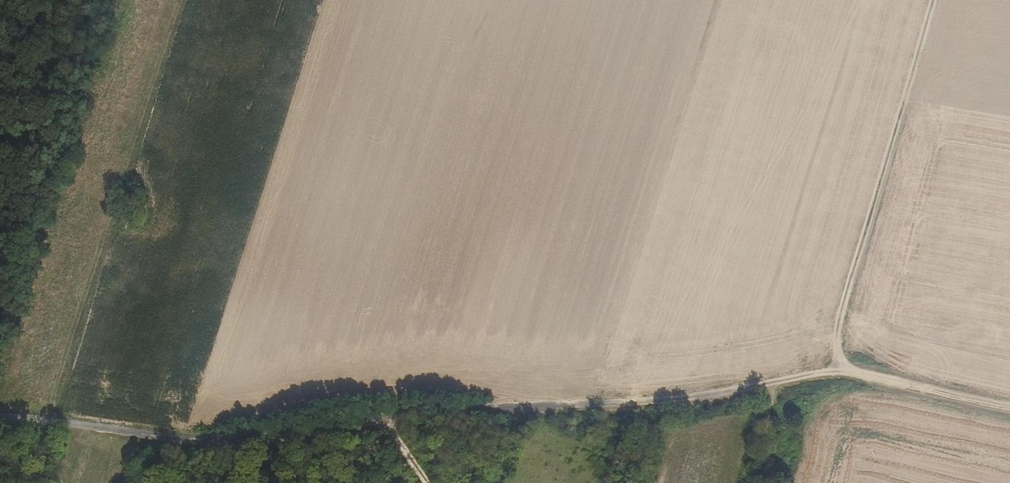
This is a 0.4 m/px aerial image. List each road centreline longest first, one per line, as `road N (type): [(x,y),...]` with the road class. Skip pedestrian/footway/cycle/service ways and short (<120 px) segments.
road 1 (track): [(382,417),(640,402),(837,369),(1009,403)]
road 2 (track): [(0,416),(245,437),(382,417)]
road 3 (track): [(938,0),(837,369)]

